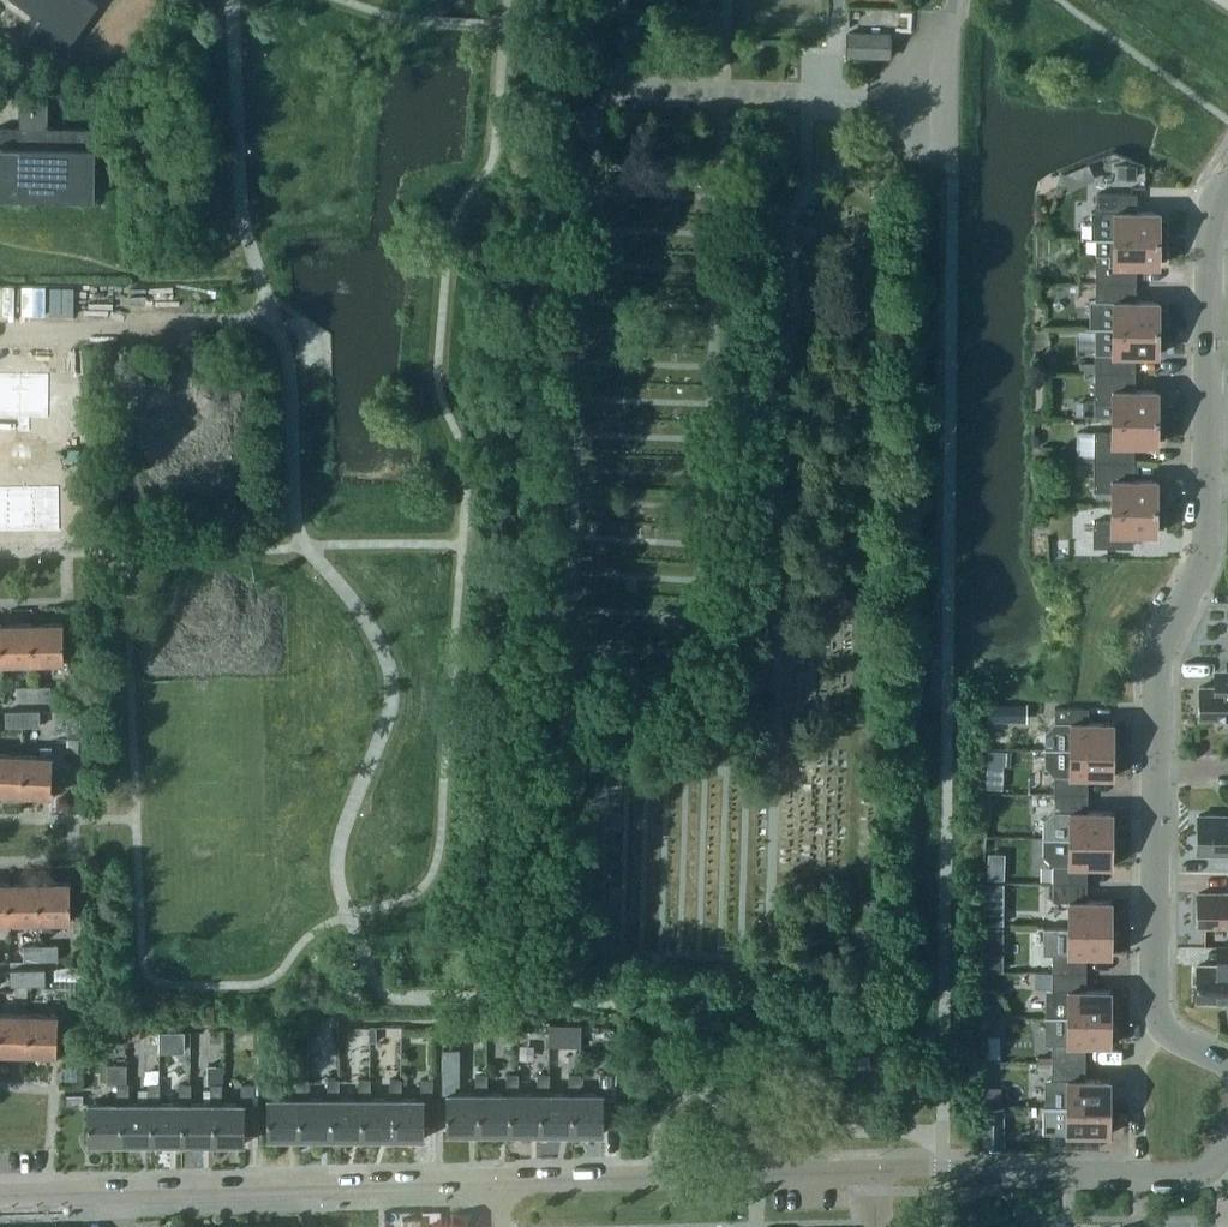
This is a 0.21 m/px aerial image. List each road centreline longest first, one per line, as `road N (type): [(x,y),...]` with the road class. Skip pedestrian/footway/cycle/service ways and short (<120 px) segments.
road 1 (unclassified): [(118,1199),(496,1183)]
road 2 (residential): [(1227,1069),(1158,1034),(1151,1012),(1154,776)]
road 3 (residential): [(1205,487),(1209,218),(1227,175)]
road 4 (unclassified): [(942,1167),(1191,1178),(1227,1144)]
road 5 (residential): [(1154,776),(1157,682),(1205,567),(1205,487)]
road 6 (unclassified): [(874,1169),(653,1177)]
road 7 (unclassified): [(496,1183),(653,1177)]
road 8 (residential): [(944,150),(946,32),(959,0)]
road 9 (residential): [(0,323),(140,318)]

